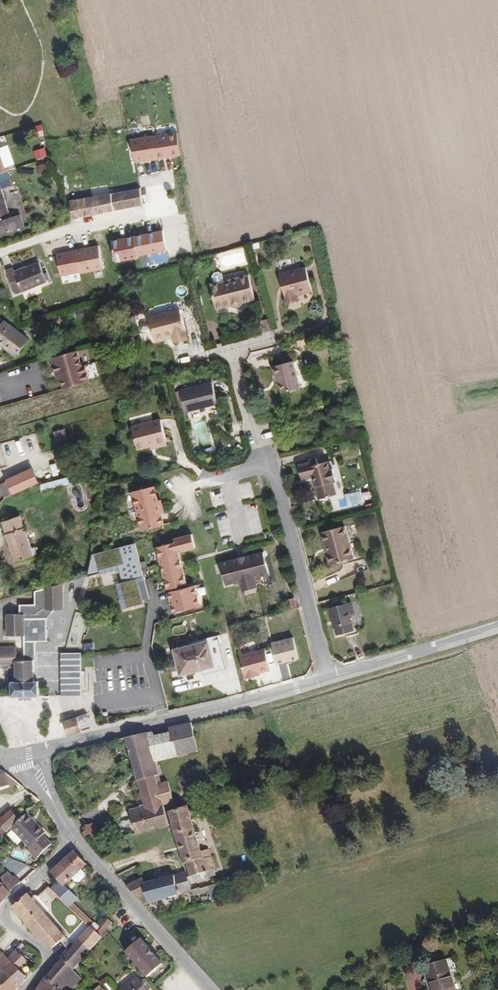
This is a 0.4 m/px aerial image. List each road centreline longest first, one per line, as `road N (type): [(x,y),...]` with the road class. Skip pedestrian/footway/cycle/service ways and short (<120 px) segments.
road 1 (tertiary): [(41,751),(327,679)]
road 2 (residential): [(272,464),(327,679)]
road 3 (residential): [(213,989),(73,837)]
road 4 (residential): [(29,989),(50,960),(15,914),(17,905),(73,837)]
road 5 (tertiary): [(327,679),(497,628)]
road 6 (residential): [(272,464),(252,427),(229,348)]

